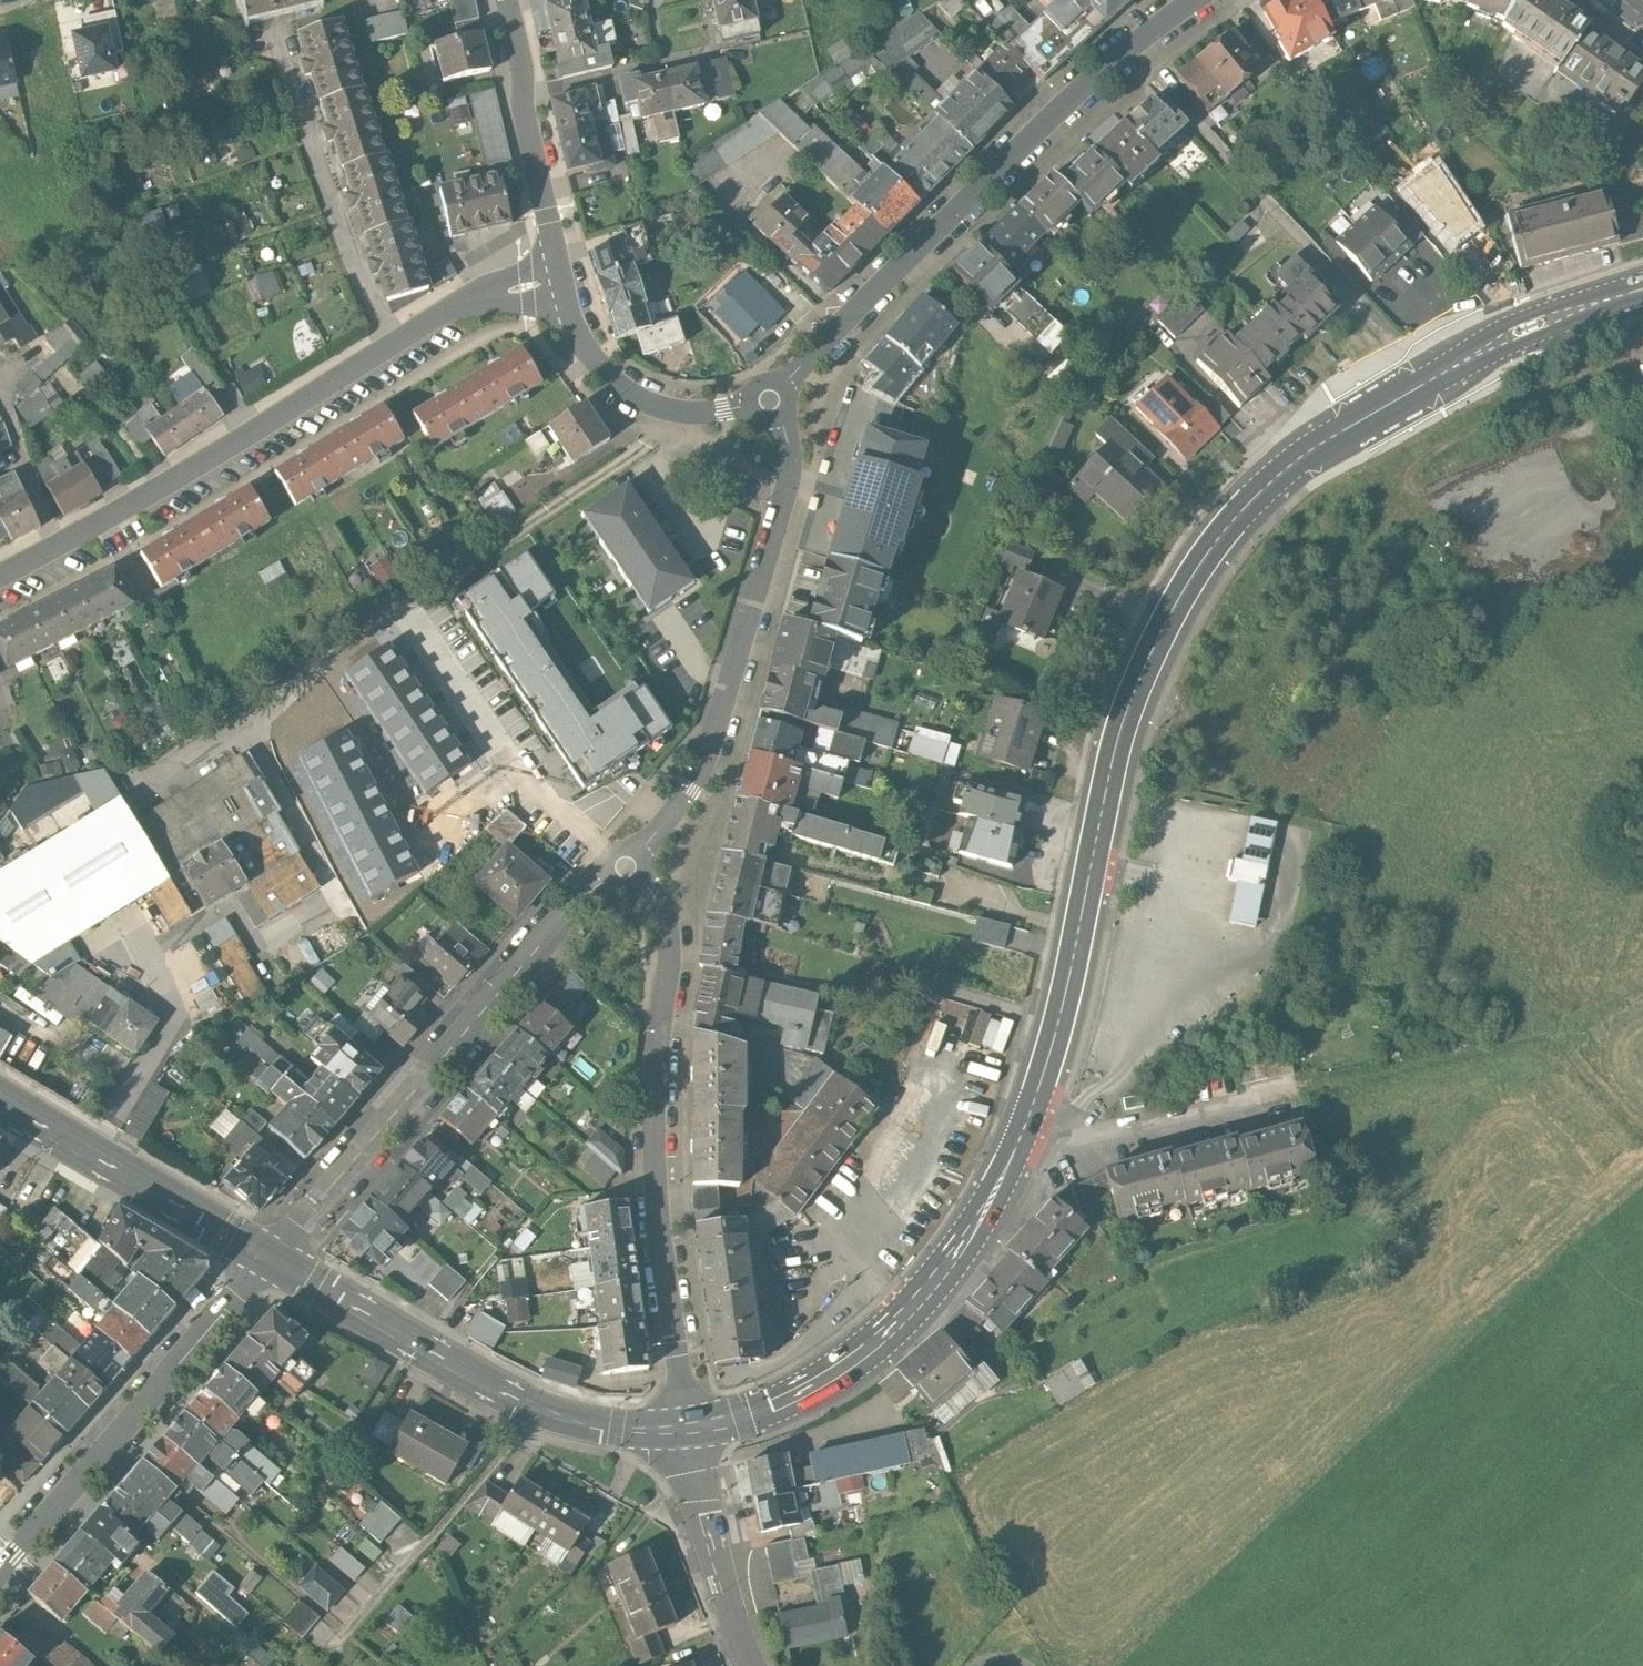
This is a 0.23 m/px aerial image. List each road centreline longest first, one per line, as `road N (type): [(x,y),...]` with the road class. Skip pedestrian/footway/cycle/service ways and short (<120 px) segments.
road 1 (primary): [(1642,293),(1471,355),(1372,410),(1275,487),(1208,559),(1160,645),(1120,763),(1051,1078),(971,1239),(905,1315),(829,1383),(760,1415),(687,1432)]
road 2 (track): [(1642,991),(1556,1036),(1019,1153)]
road 3 (residential): [(566,282),(453,308),(169,482),(0,573)]
road 4 (residential): [(1195,0),(1083,88),(770,399)]
road 5 (residential): [(687,1432),(654,1137),(669,923),(627,866)]
road 6 (residential): [(627,866),(576,905),(273,1258)]
road 7 (residential): [(770,399),(784,425),(791,471),(712,744),(672,816),(627,866)]
road 8 (primary): [(687,1432),(617,1431),(539,1409),(273,1258)]
road 9 (residential): [(273,1258),(0,1574)]
road 10 (primary): [(273,1258),(0,1102)]
road 11 (residential): [(566,282),(525,118),(508,0)]
road 12 (residential): [(770,399),(688,412),(649,403),(604,375),(577,331),(566,282)]
road 13 (residential): [(750,1665),(701,1512),(687,1432)]
road 14 (track): [(1556,1036),(1642,1131)]

